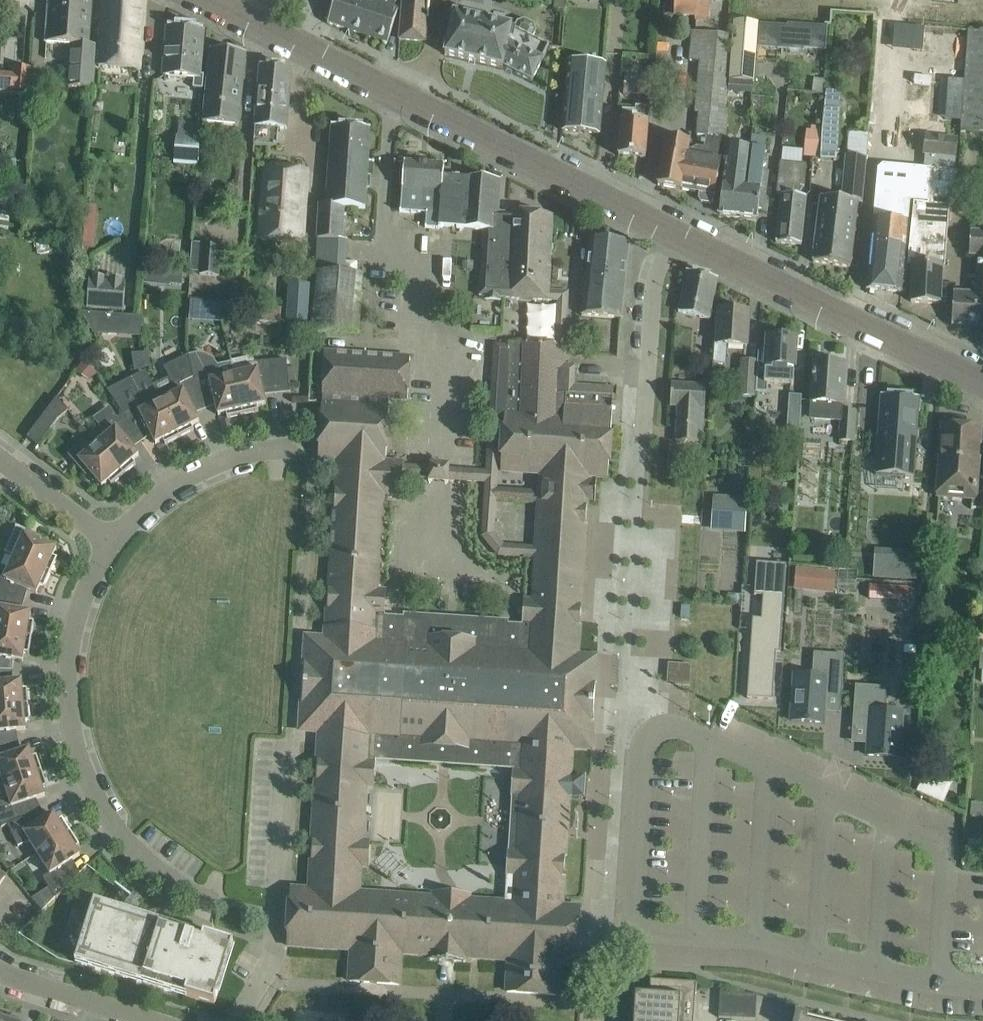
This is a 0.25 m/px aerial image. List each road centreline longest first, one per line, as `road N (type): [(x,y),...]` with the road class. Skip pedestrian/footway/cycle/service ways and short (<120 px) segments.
road 1 (residential): [(209,900),(157,869),(115,826),(75,745),(68,655),(83,596),(112,543)]
road 2 (tertiary): [(672,233),(303,48)]
road 3 (tertiary): [(982,382),(672,233)]
road 4 (residential): [(112,543),(179,481),(235,456),(295,446)]
road 5 (unclassified): [(672,233),(652,281),(642,441)]
road 6 (residential): [(154,1020),(0,970)]
road 7 (residential): [(112,543),(0,460)]

